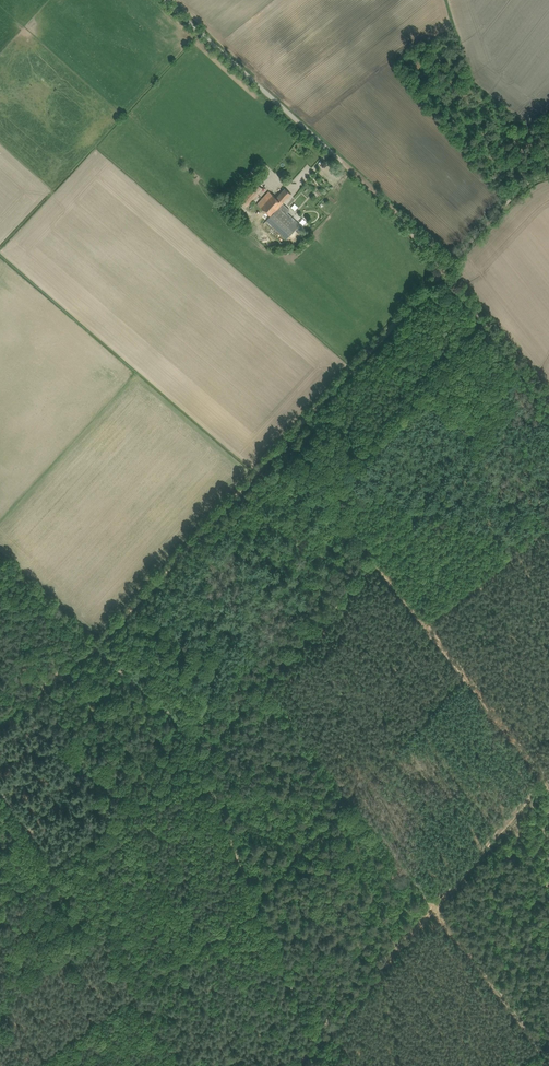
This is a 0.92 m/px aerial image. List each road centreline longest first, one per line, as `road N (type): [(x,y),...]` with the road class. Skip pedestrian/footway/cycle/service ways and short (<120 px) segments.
road 1 (track): [(443,268),(98,648)]
road 2 (track): [(537,1042),(268,684)]
road 3 (track): [(548,526),(424,623),(378,566),(268,684)]
road 4 (track): [(197,761),(0,902)]
road 5 (unclassified): [(332,153),(161,0)]
road 6 (track): [(424,623),(548,785)]
road 7 (track): [(548,405),(443,268)]
road 8 (track): [(443,268),(332,153)]
road 9 (track): [(378,566),(268,458)]
road 10 (track): [(197,761),(182,724),(98,648)]
road 11 (track): [(498,339),(474,358),(548,449)]
road 12 (track): [(548,171),(500,208),(443,268)]
road 13 (track): [(98,648),(0,559)]
road 14 (track): [(98,648),(0,723)]

